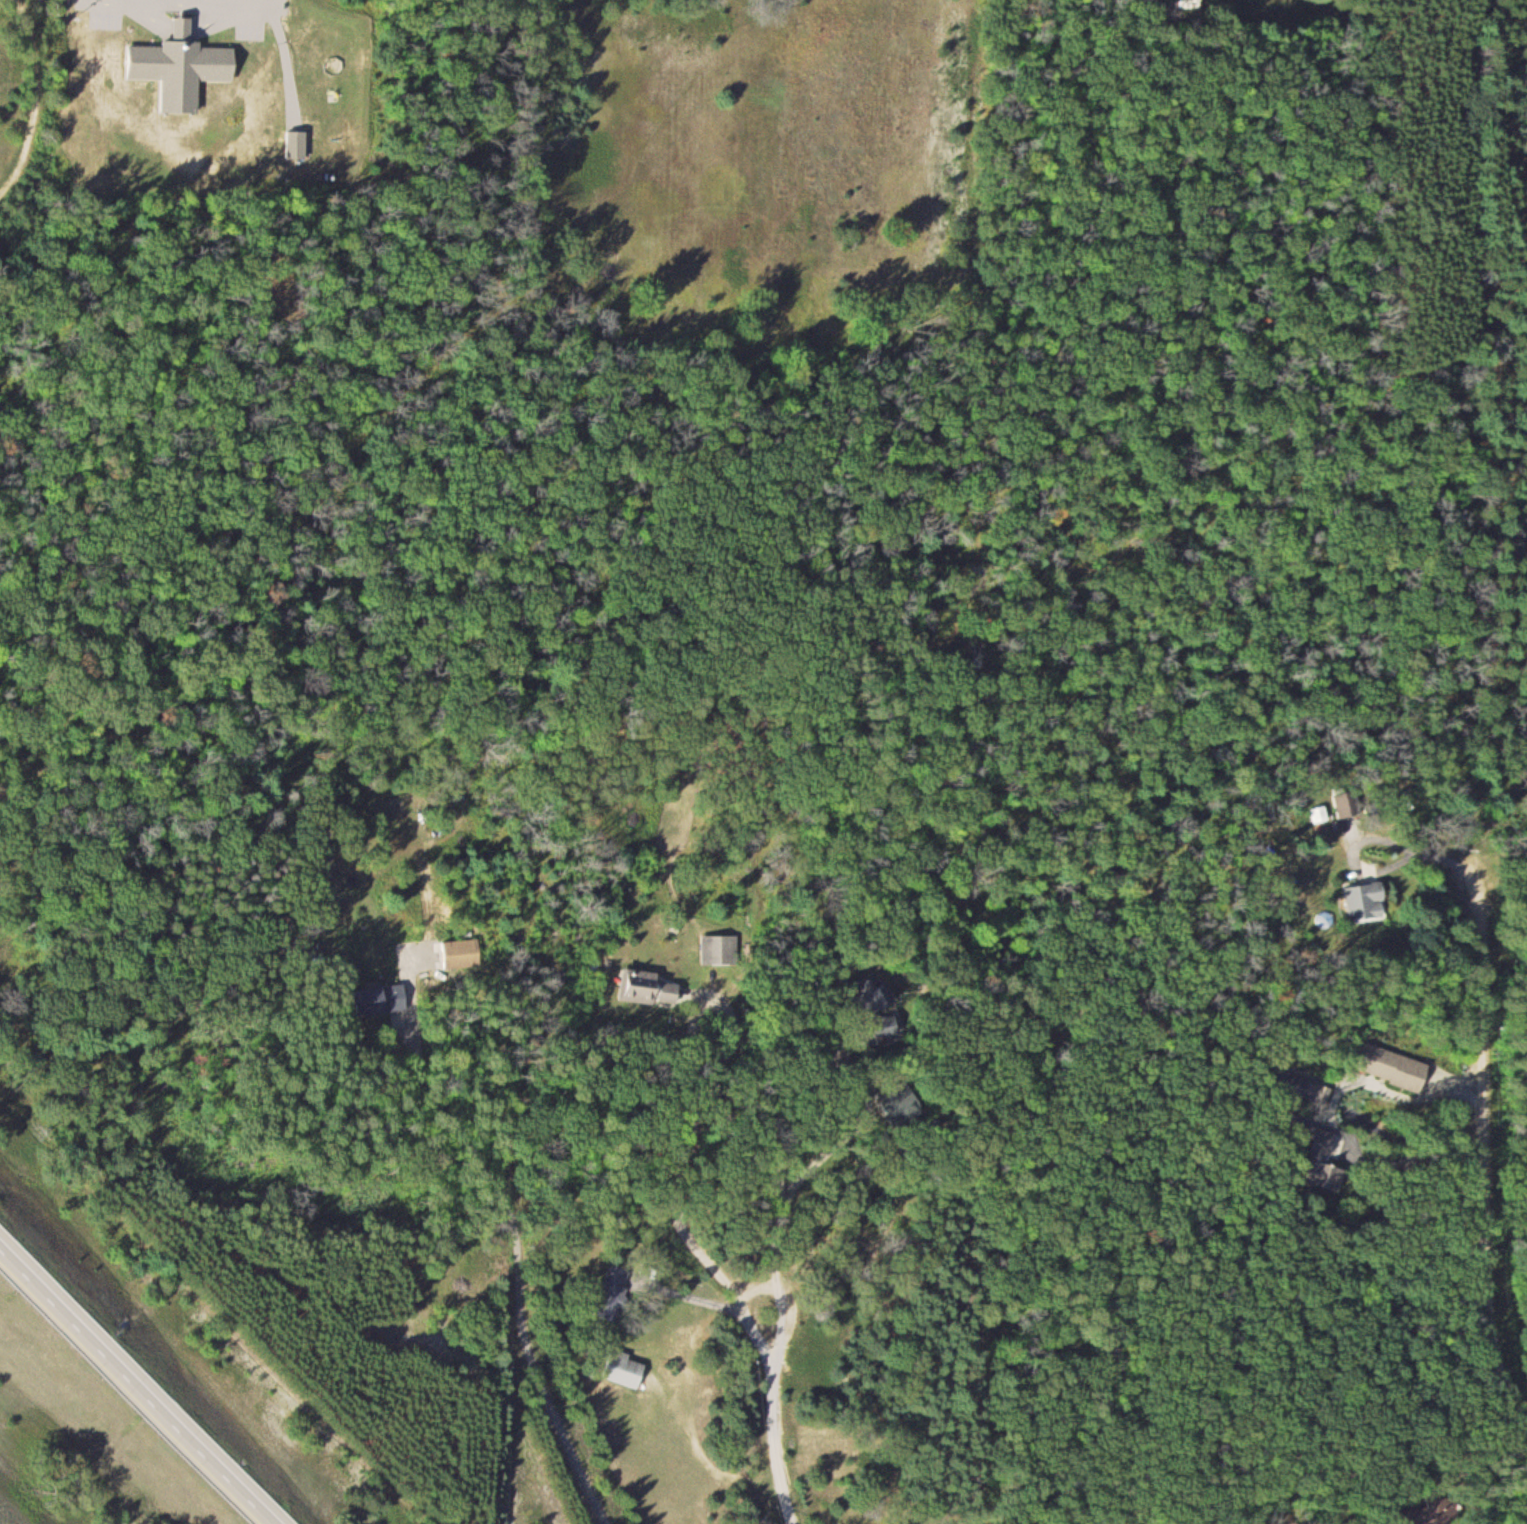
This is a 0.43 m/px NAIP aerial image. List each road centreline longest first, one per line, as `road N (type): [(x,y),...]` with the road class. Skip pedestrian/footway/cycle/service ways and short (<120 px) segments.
road 1 (motorway): [(285,1523),(0,1235)]
road 2 (residential): [(795,1523),(784,1263),(791,1209),(840,1155)]

